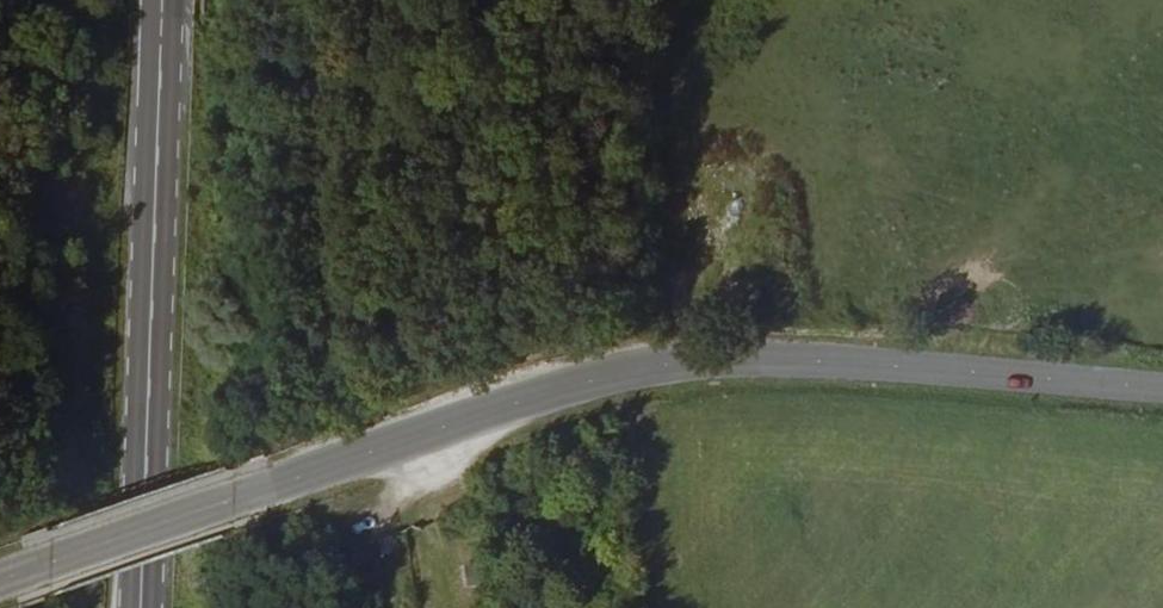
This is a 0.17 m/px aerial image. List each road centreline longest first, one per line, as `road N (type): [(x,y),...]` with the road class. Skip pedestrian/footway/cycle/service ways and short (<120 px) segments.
road 1 (tertiary): [(1162,385),(699,363),(527,398),(265,488)]
road 2 (primary): [(142,607),(163,0)]
road 3 (tertiary): [(42,565),(265,488)]

